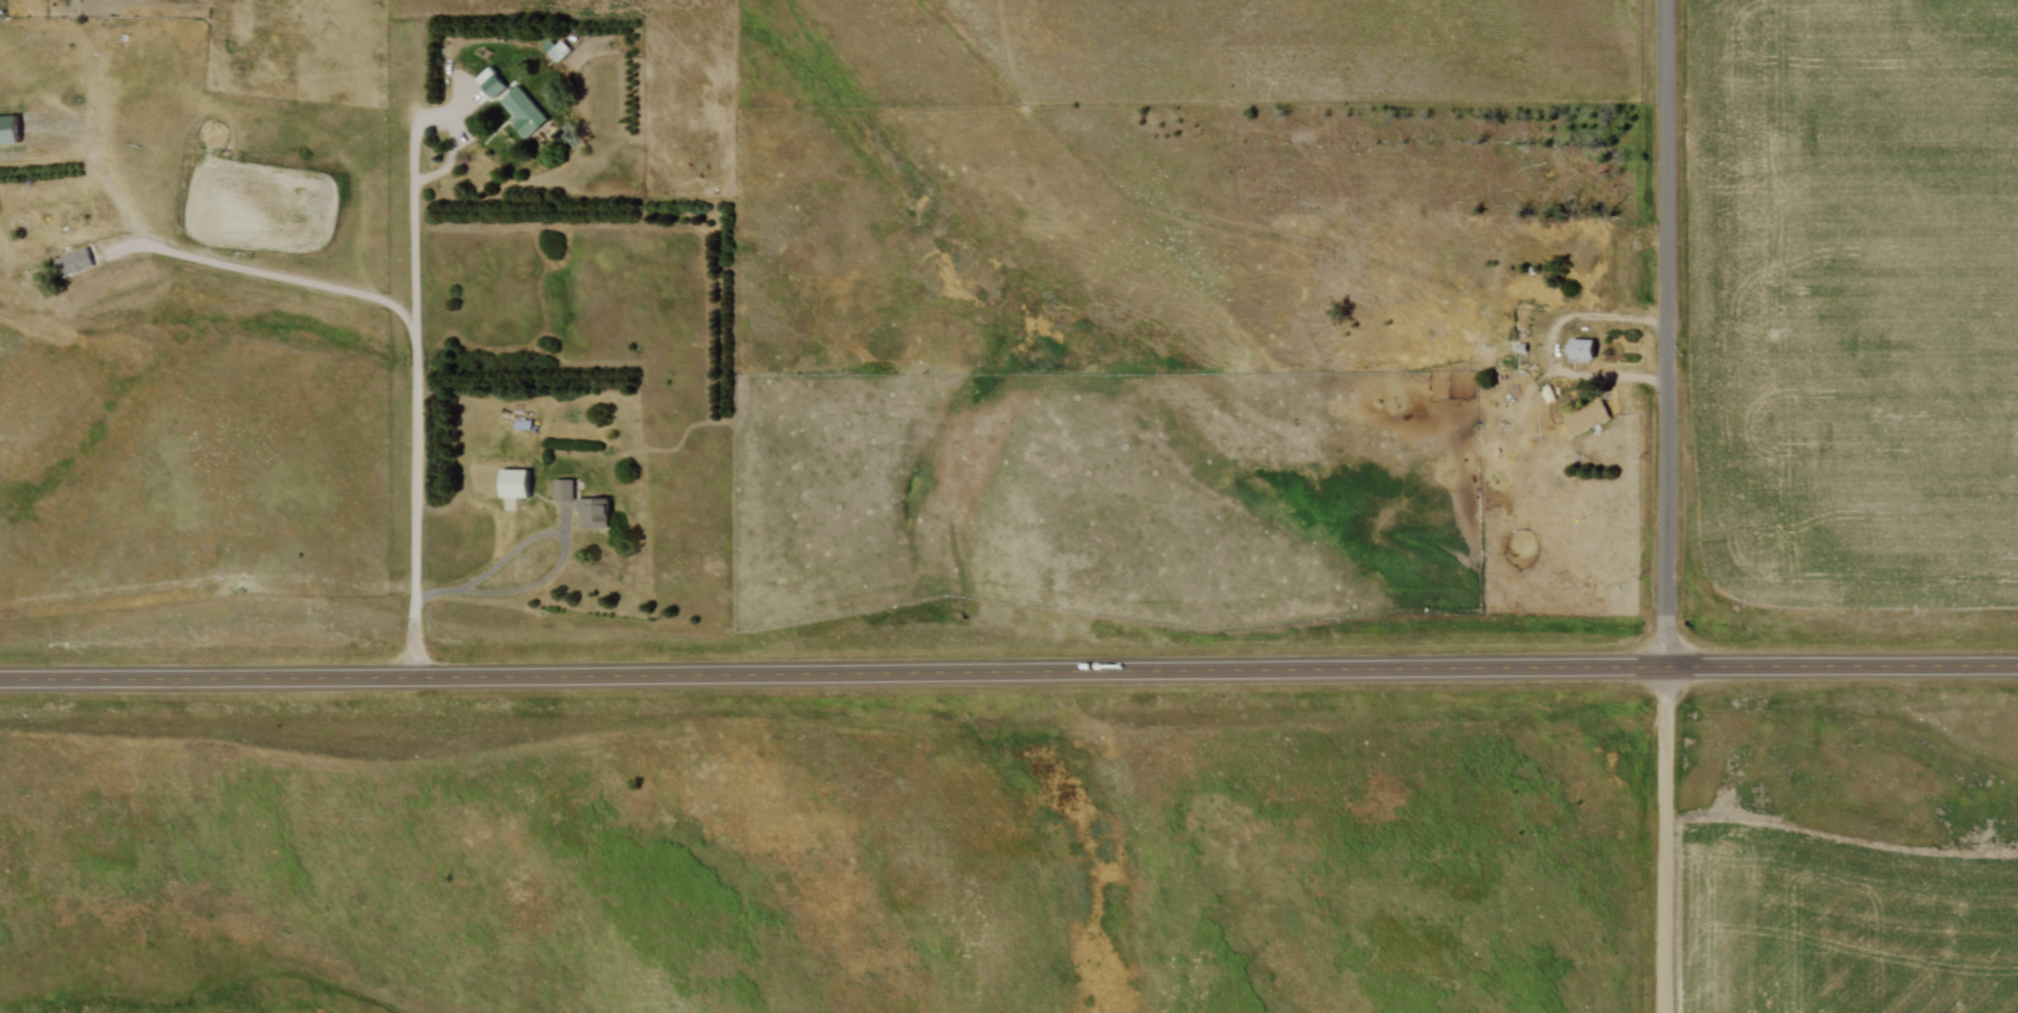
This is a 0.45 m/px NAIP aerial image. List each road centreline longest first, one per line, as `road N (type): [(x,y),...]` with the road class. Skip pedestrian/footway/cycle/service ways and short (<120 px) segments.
road 1 (primary): [(2017,665),(1670,660),(0,677)]
road 2 (residential): [(1670,660),(1668,0)]
road 3 (residential): [(1665,1012),(1670,660)]

